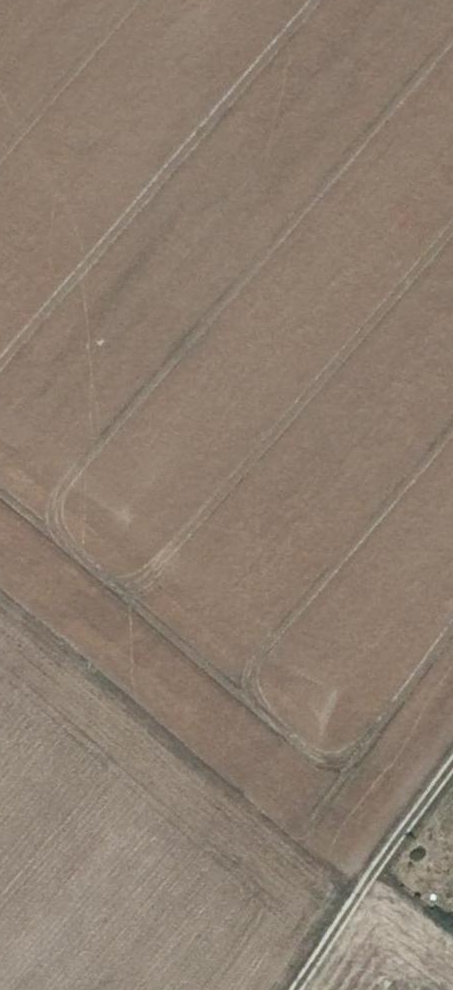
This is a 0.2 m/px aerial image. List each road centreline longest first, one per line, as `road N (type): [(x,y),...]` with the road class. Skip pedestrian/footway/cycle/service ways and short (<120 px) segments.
road 1 (track): [(301,989),(452,772)]

